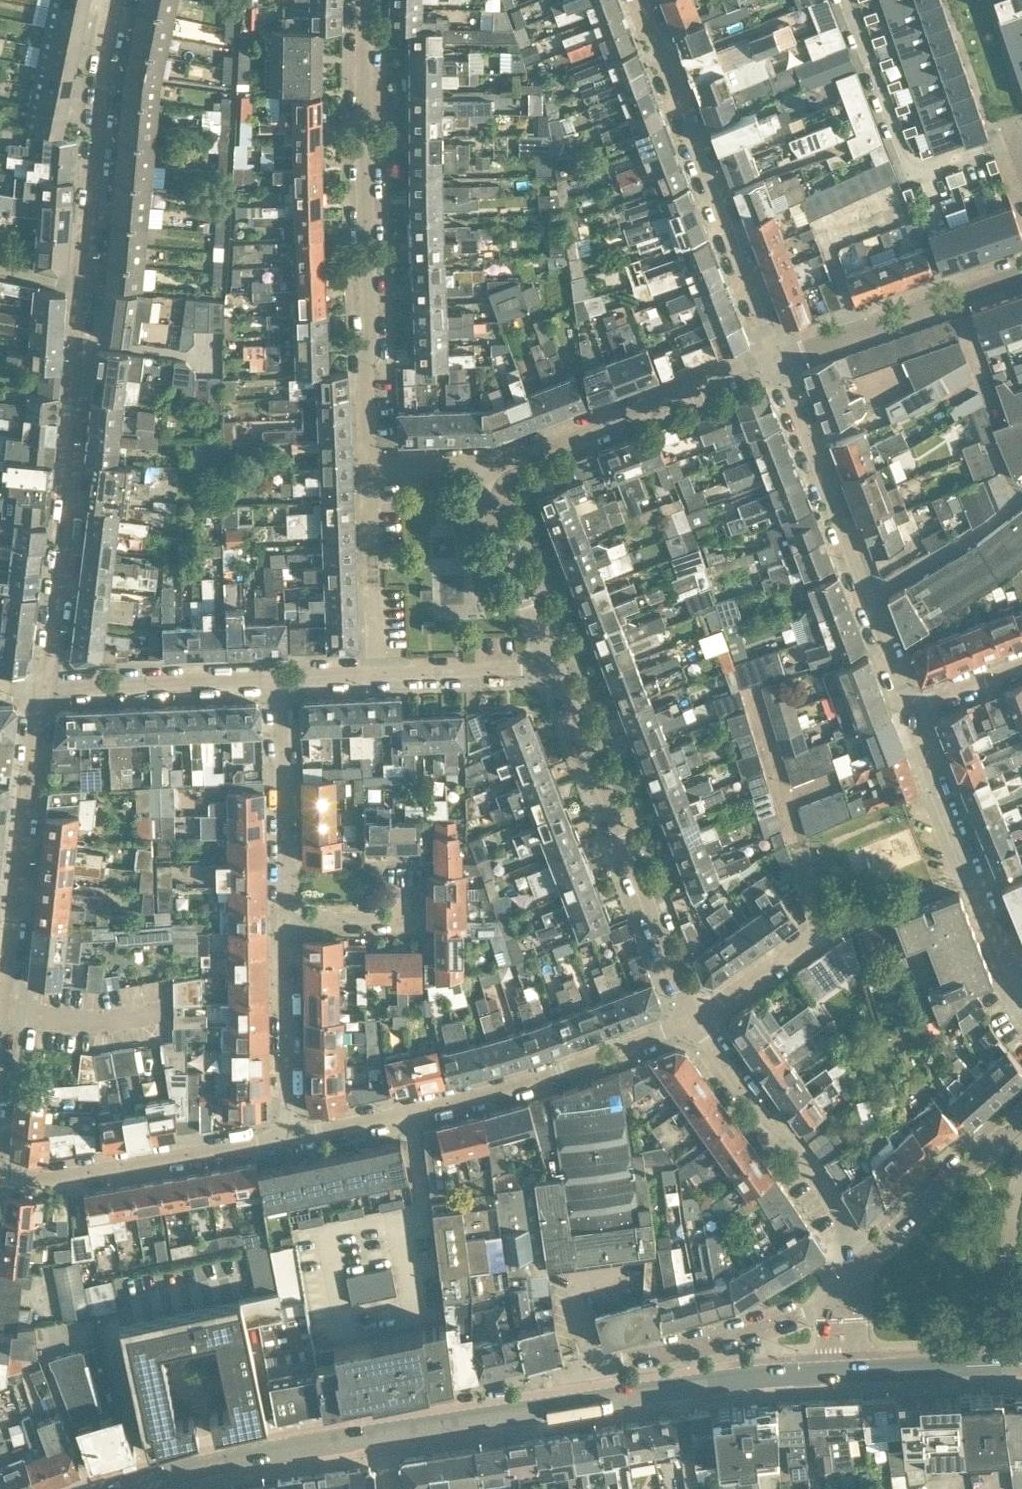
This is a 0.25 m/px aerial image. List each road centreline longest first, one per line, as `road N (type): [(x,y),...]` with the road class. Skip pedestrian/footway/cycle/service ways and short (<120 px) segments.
road 1 (residential): [(366,0),(369,468),(468,464)]
road 2 (residential): [(696,1019),(482,1093),(288,1134)]
road 3 (residential): [(44,685),(71,475),(81,284)]
road 4 (residential): [(776,359),(639,0)]
road 5 (residential): [(696,1019),(549,664)]
road 6 (residential): [(906,711),(776,359)]
road 7 (residential): [(0,1031),(44,685)]
road 8 (residential): [(776,359),(513,458),(468,464)]
road 9 (residential): [(1021,989),(906,711)]
road 10 (residential): [(597,1400),(590,1364),(842,1304)]
road 11 (residential): [(288,1134),(47,1179),(0,1173)]
road 12 (residential): [(868,1255),(696,1019)]
road 13 (residential): [(81,284),(117,0)]
road 14 (residential): [(776,359),(1021,275)]
road 15 (tertiary): [(136,1488),(238,1455),(384,1434)]
road 16 (tertiary): [(597,1400),(753,1374),(843,1370)]
road 17 (residential): [(279,678),(285,921)]
road 18 (residential): [(44,685),(279,678)]
road 19 (residential): [(468,464),(549,664)]
road 20 (tertiary): [(384,1434),(597,1400)]
road 21 (residential): [(285,921),(288,1134)]
road 22 (residential): [(868,1255),(1021,1119)]
road 23 (tertiary): [(843,1370),(1021,1362)]
road 24 (residential): [(285,921),(406,919),(406,863)]
road 25 (residential): [(549,664),(377,674)]
road 26 (residential): [(696,1019),(818,934)]
road 27 (residential): [(906,711),(1021,666)]

